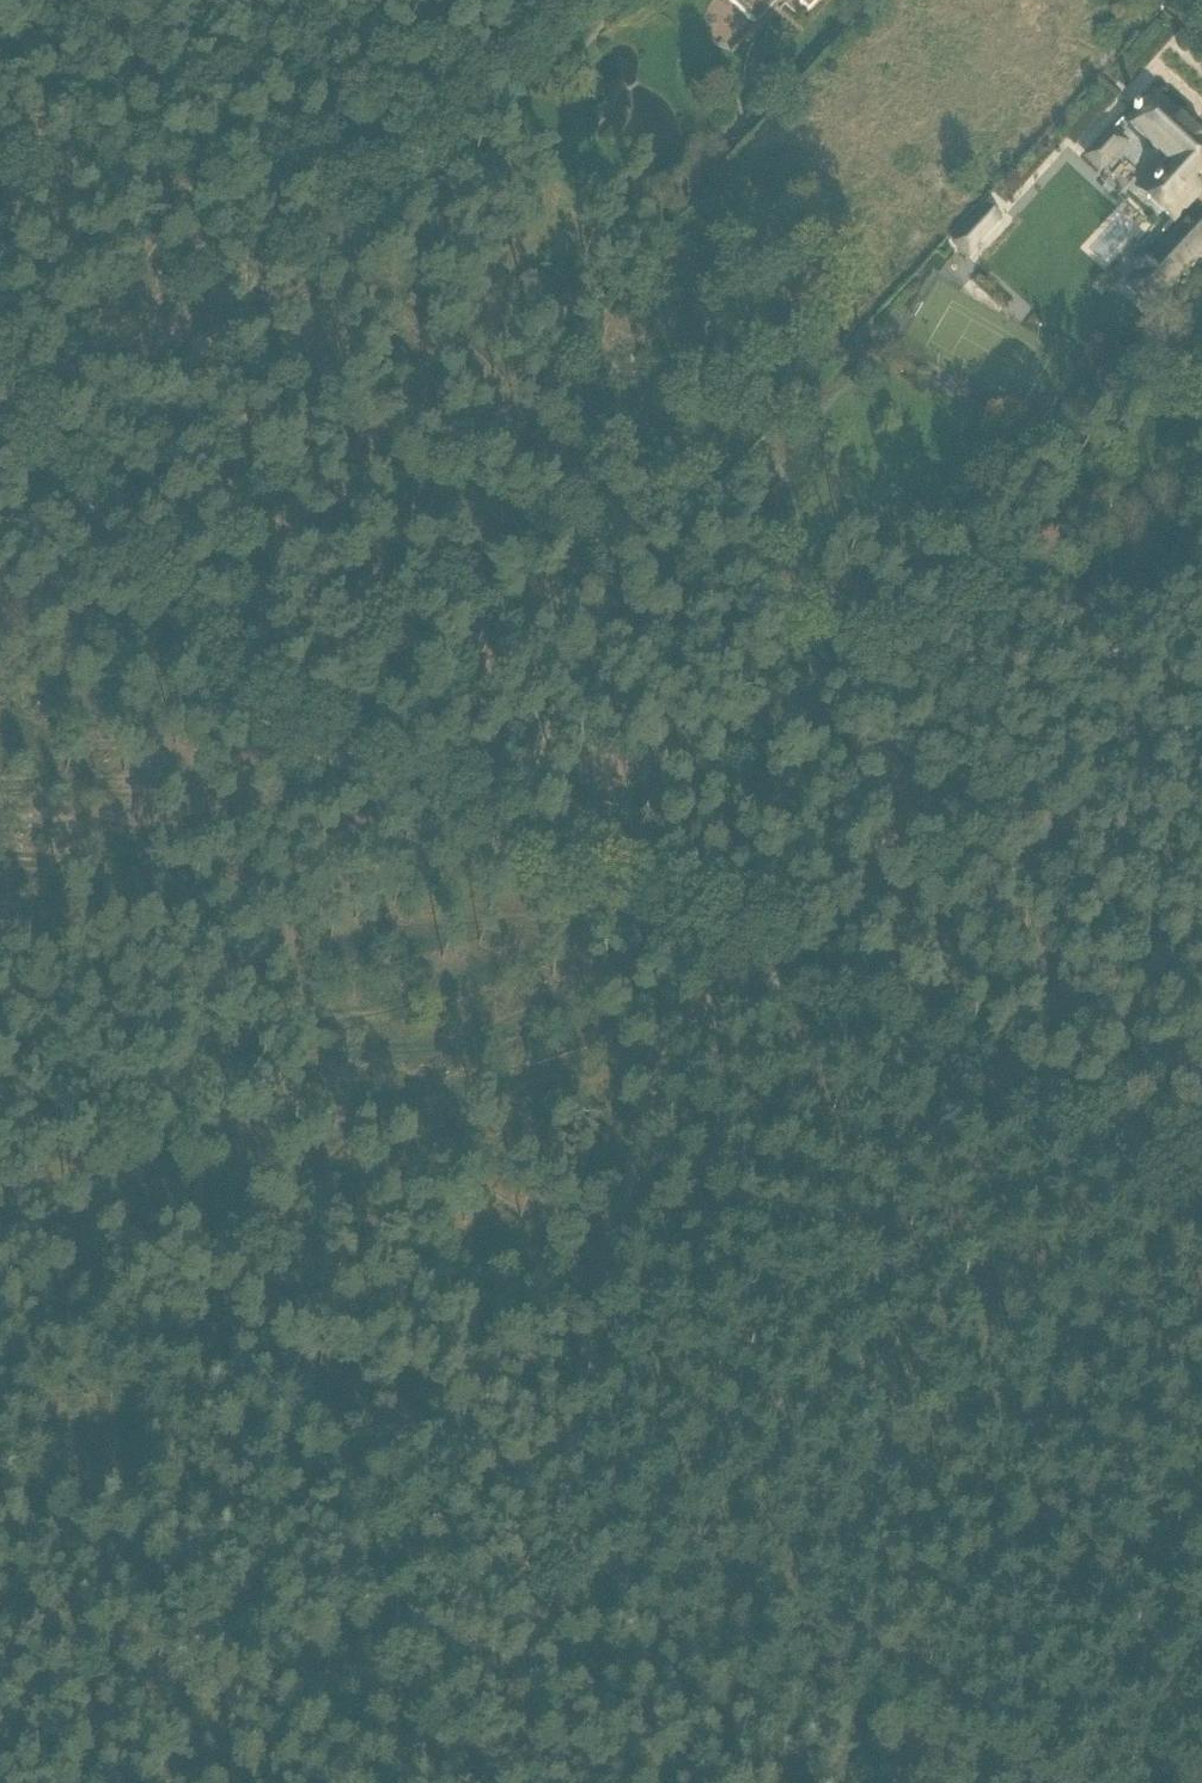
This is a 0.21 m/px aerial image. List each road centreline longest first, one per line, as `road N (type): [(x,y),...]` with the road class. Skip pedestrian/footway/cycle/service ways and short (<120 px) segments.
road 1 (track): [(683,935),(274,732),(235,704),(0,385)]
road 2 (track): [(436,1782),(683,935)]
road 3 (track): [(683,935),(1201,1187)]

